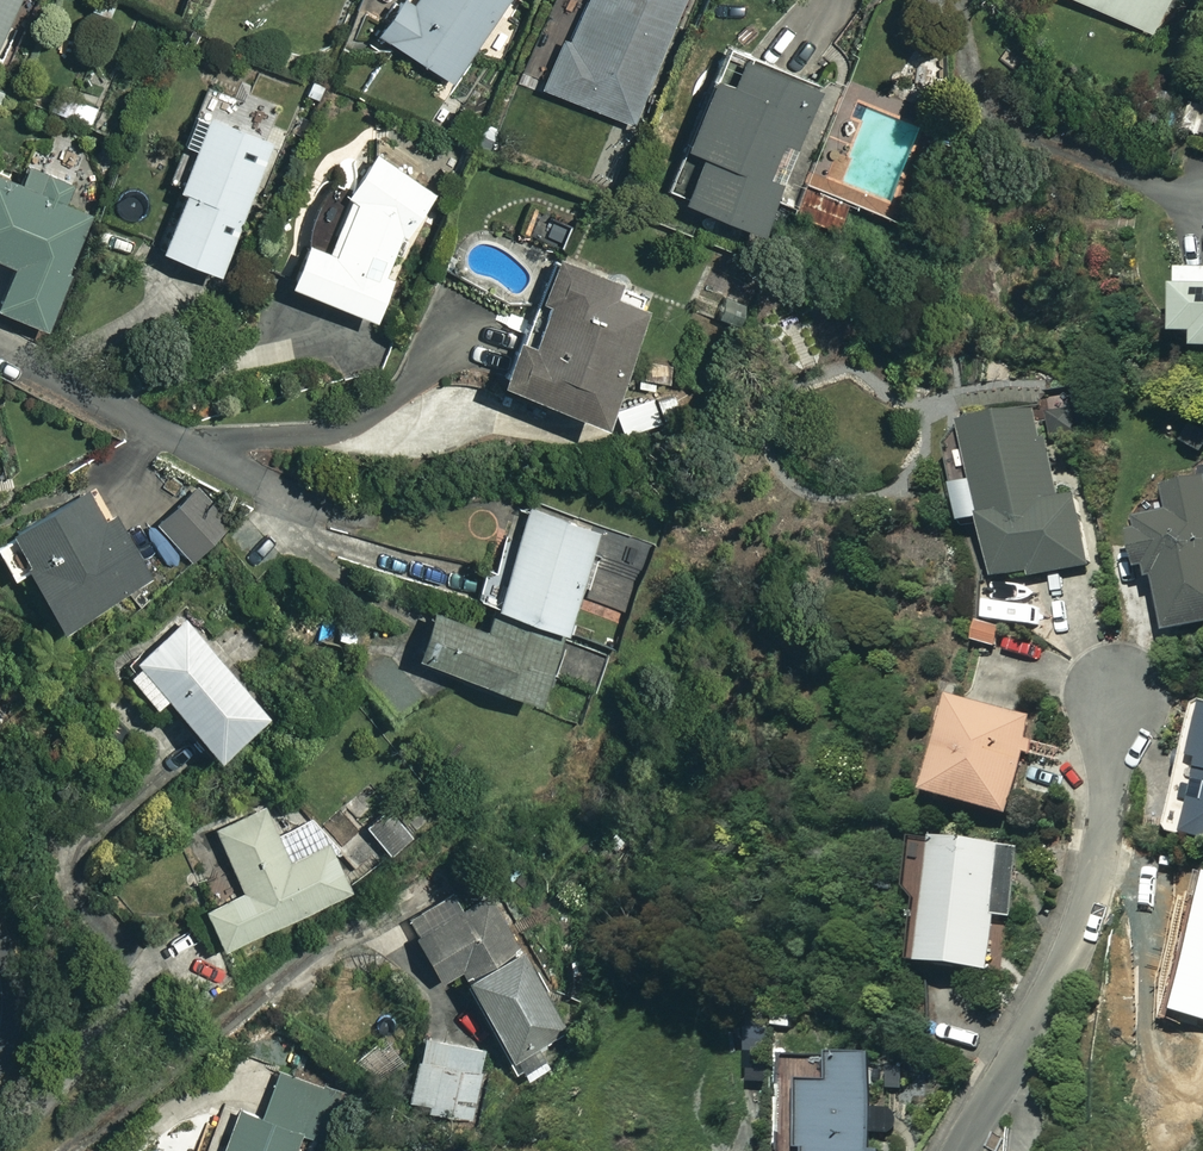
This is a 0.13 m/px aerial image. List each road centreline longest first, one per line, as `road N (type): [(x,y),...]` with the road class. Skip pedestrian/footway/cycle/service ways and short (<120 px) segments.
road 1 (residential): [(1117,688),(1091,896),(956,1150)]

